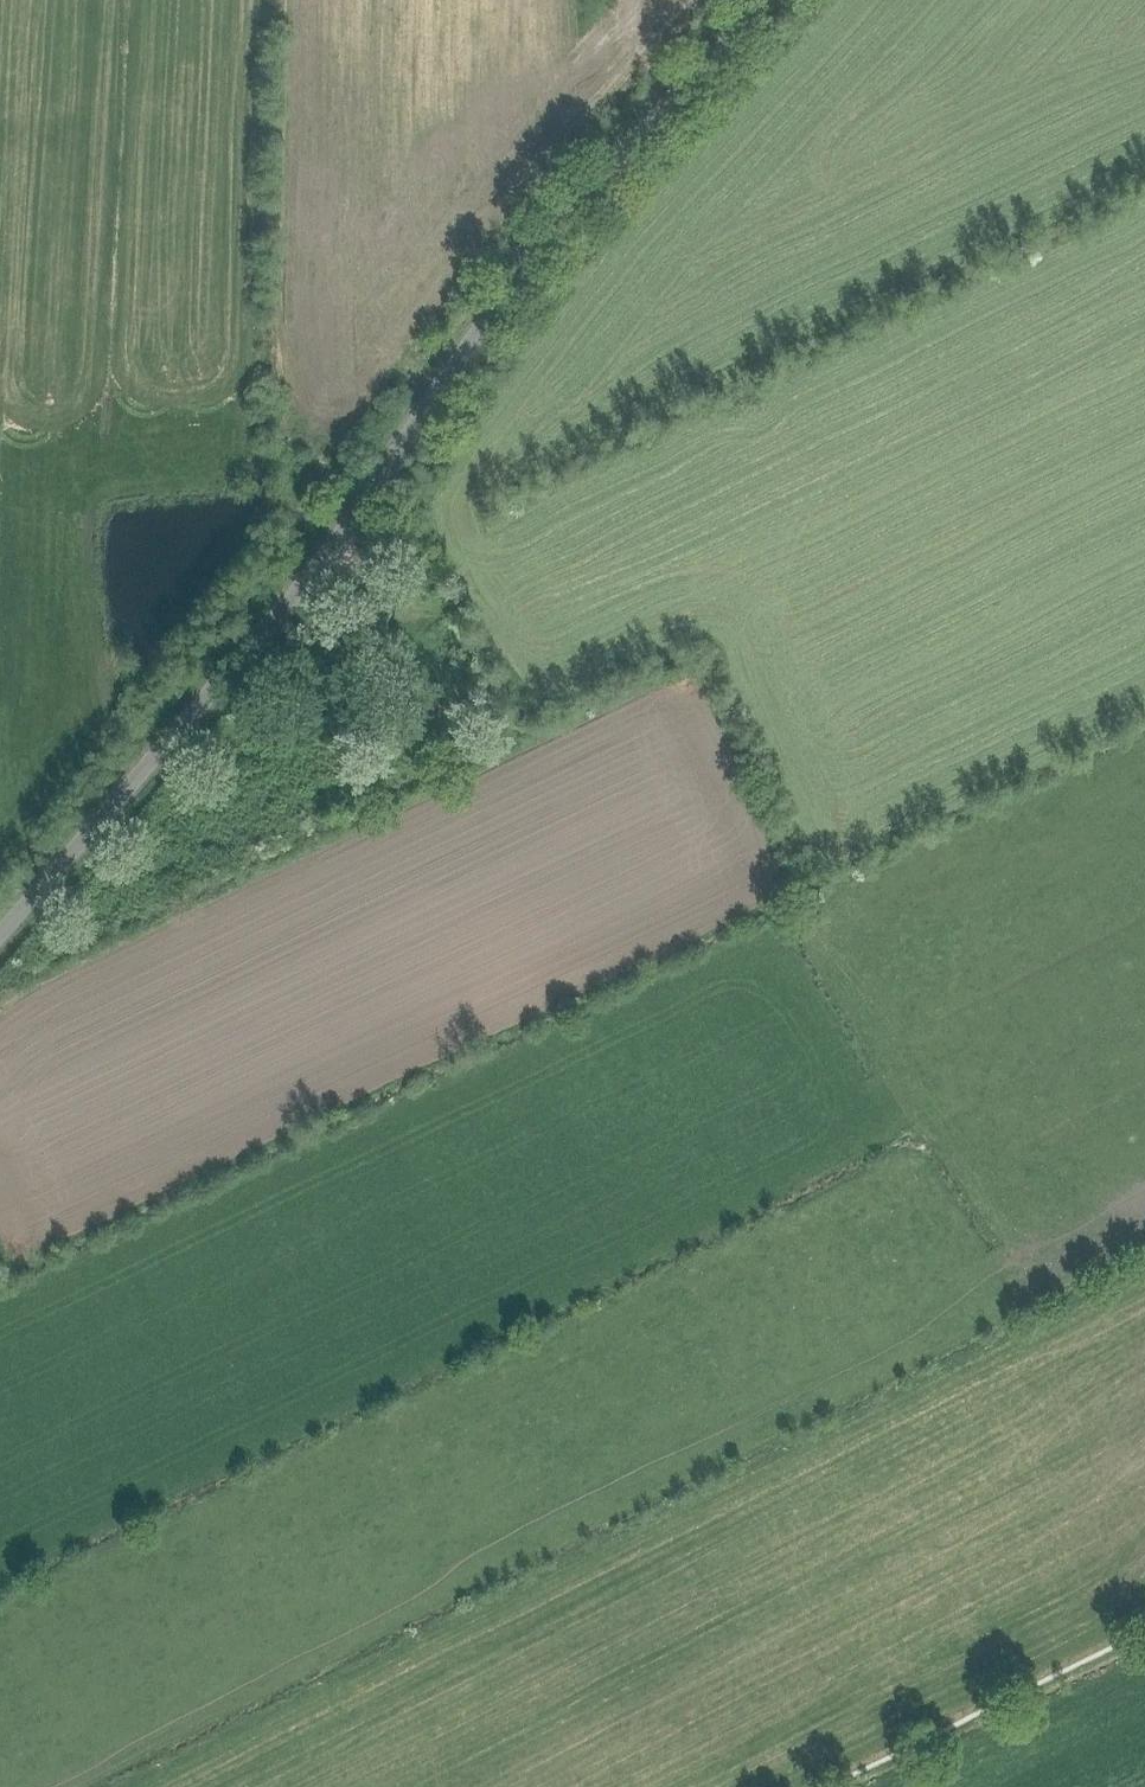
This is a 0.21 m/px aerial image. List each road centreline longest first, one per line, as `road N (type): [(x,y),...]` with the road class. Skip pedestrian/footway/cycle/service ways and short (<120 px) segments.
road 1 (unclassified): [(0,928),(445,406),(774,0)]

